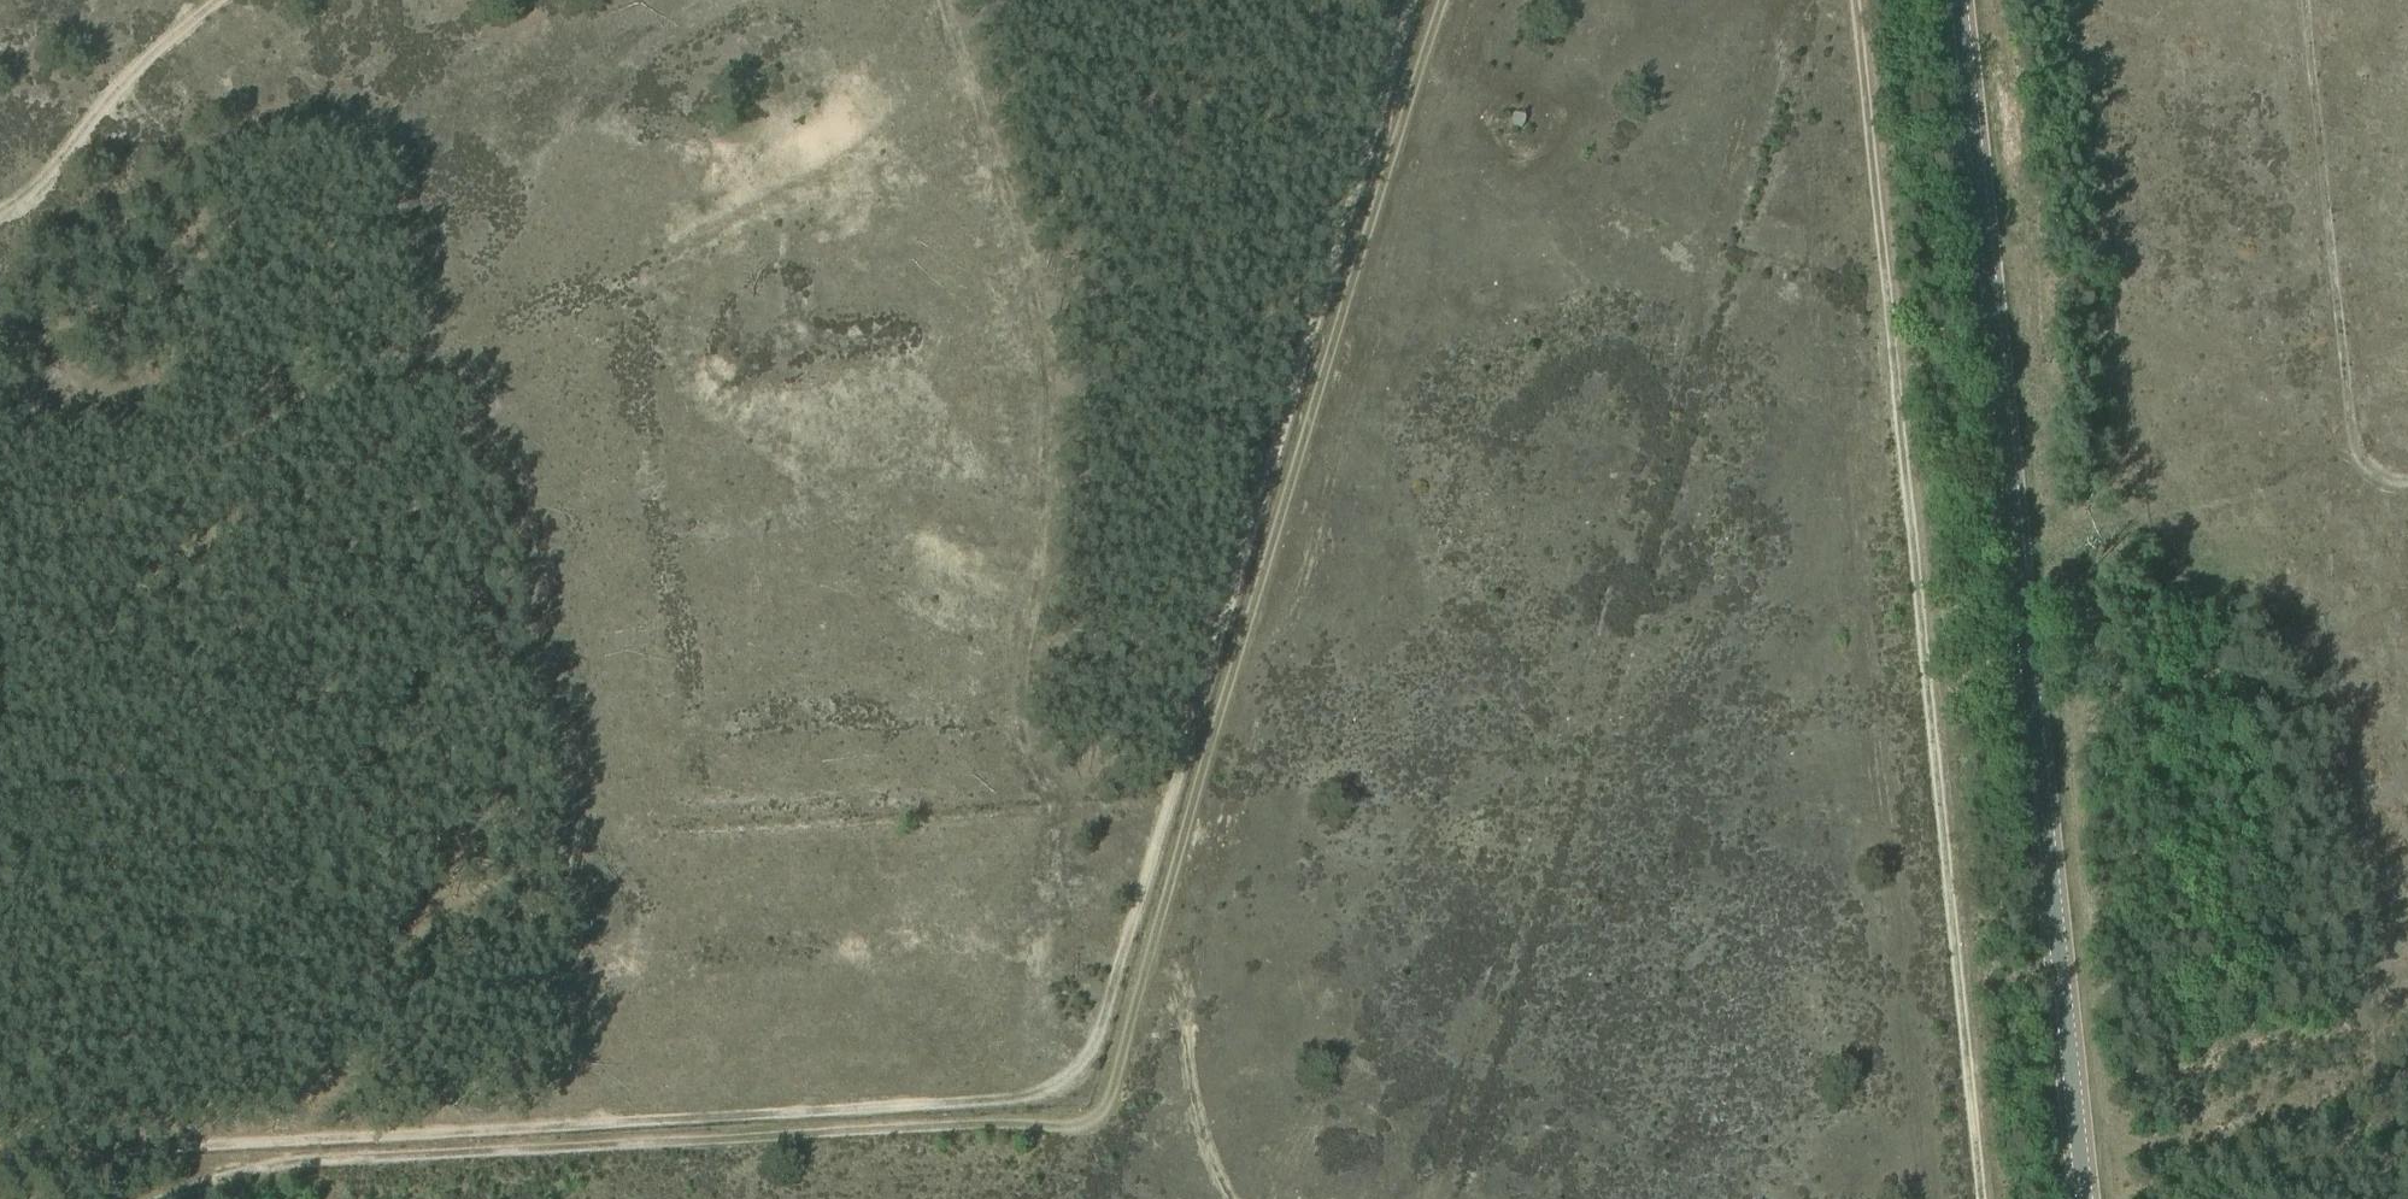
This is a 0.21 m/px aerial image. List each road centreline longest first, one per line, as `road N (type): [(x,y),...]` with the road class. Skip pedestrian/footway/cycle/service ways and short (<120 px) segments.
road 1 (track): [(0,1156),(1031,1100),(1059,1089),(1095,1041),(1407,0)]
road 2 (secondary): [(2089,1198),(1962,0)]
road 3 (track): [(221,0),(71,142),(33,190),(0,209)]

